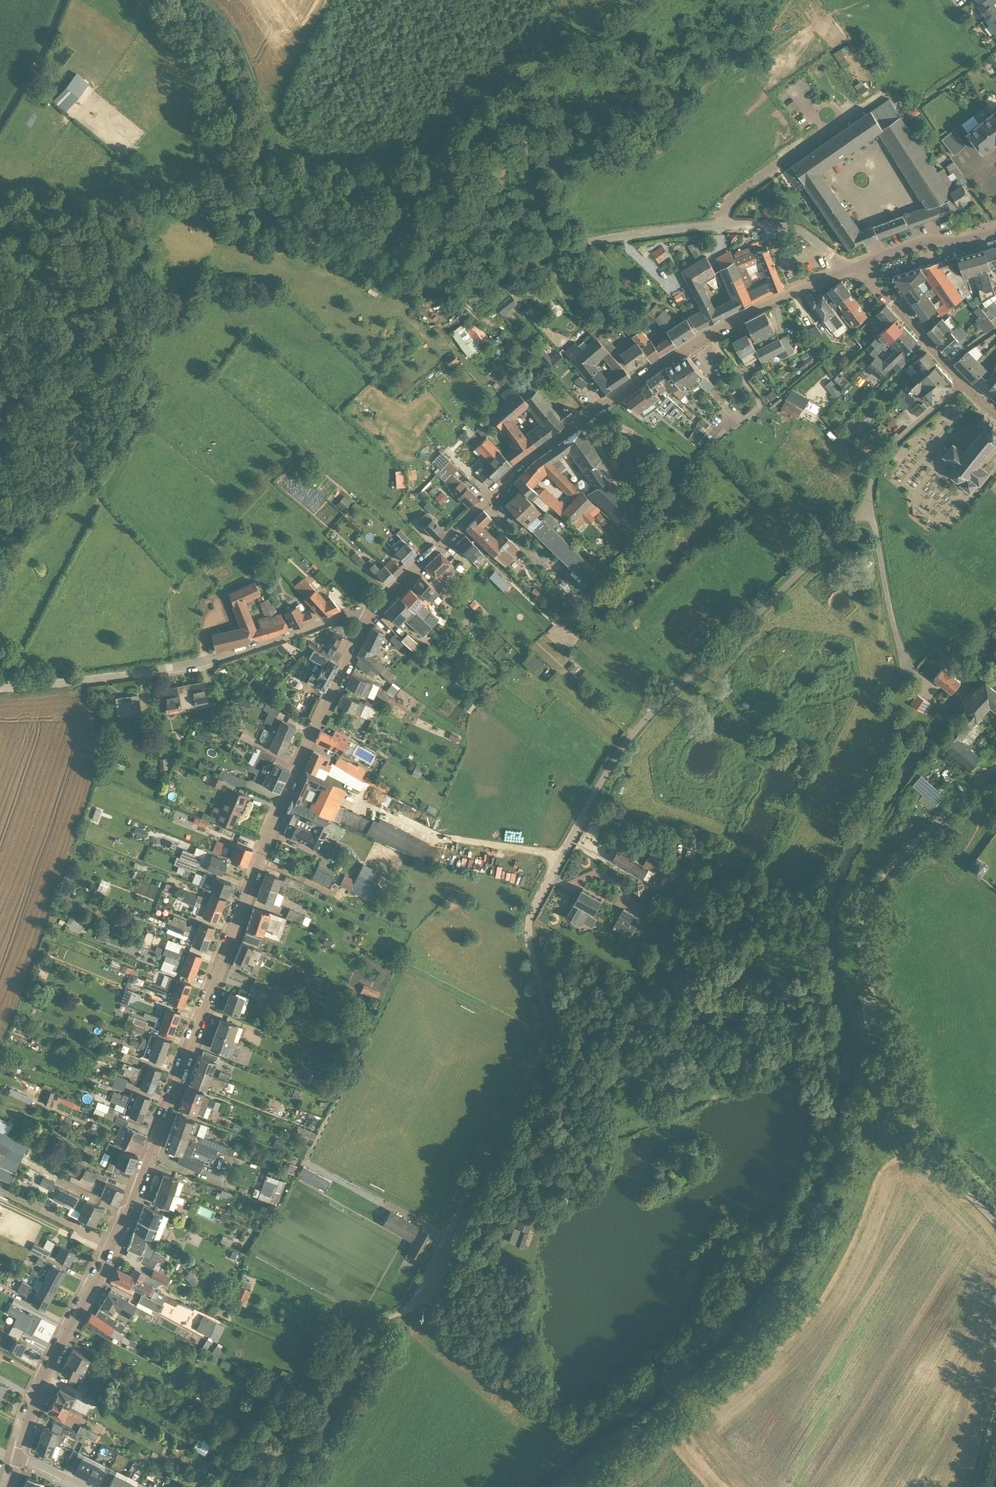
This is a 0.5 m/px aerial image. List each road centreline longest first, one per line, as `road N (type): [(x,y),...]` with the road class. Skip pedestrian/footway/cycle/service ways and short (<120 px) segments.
road 1 (unclassified): [(386,1319),(430,1287),(452,1225),(542,1049),(547,1010),(530,918),(603,777),(639,727),(855,518),(869,502),(885,455),(961,383)]
road 2 (track): [(517,1486),(713,1326),(757,1277),(797,1212),(827,1102),(816,895),(841,833),(900,745),(887,703),(893,688)]
road 3 (tertiary): [(19,1457),(35,1403),(119,1236),(262,852),(367,617)]
road 4 (tertiary): [(367,617),(522,463),(581,419),(711,333),(850,269)]
road 5 (unclassified): [(995,1228),(921,1142),(870,985),(861,921),(875,884),(995,767)]
road 6 (track): [(722,224),(571,245),(437,290),(410,287),(251,207)]
road 7 (track): [(329,0),(272,109),(260,102),(239,43),(202,0)]
road 8 (track): [(251,207),(226,168),(211,52),(175,0)]
road 9 (residential): [(284,1486),(315,1379),(344,1337),(386,1319)]
road 10 (residential): [(367,617),(351,613),(172,668)]
road 11 (track): [(386,1319),(314,1437),(288,1459)]
road 12 (residential): [(961,383),(858,267)]
road 13 (unclassified): [(172,668),(19,686)]
road 14 (tertiary): [(995,233),(925,242),(858,267)]
road 15 (track): [(64,0),(0,125)]
road 16 (unclassified): [(850,269),(796,231),(722,224)]

